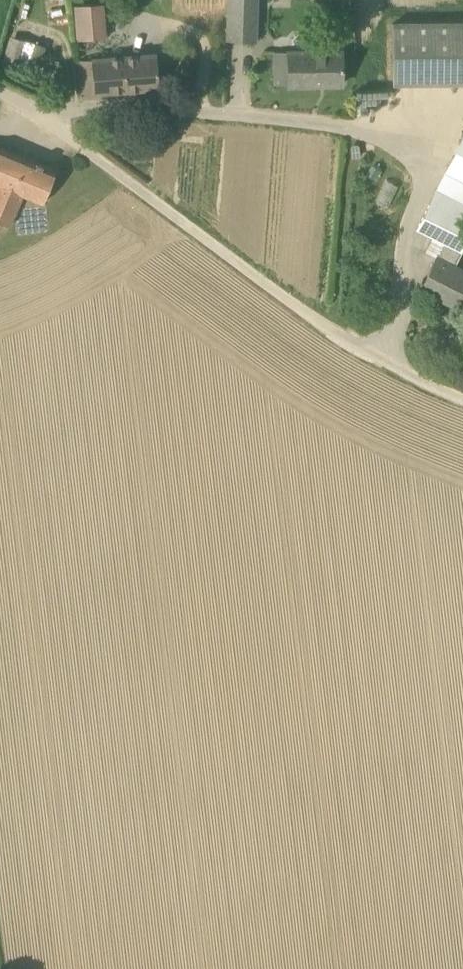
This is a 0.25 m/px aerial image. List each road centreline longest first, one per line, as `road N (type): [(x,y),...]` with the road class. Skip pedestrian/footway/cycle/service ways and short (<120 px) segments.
road 1 (unclassified): [(462,398),(322,325),(51,124),(0,94)]

